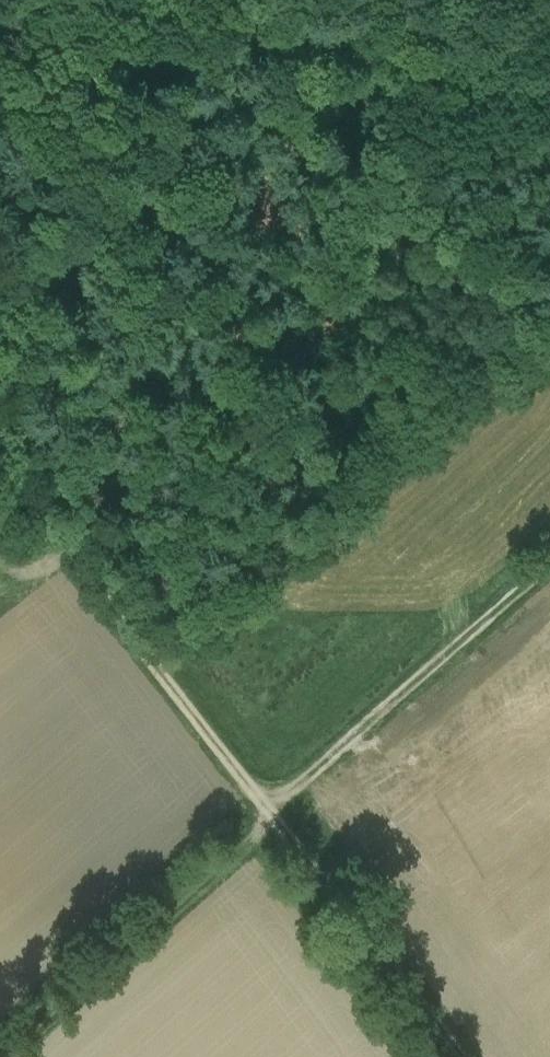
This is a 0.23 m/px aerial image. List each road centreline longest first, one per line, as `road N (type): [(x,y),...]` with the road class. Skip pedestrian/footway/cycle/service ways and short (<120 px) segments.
road 1 (track): [(472,1056),(0,452)]
road 2 (track): [(549,554),(0,1042)]

